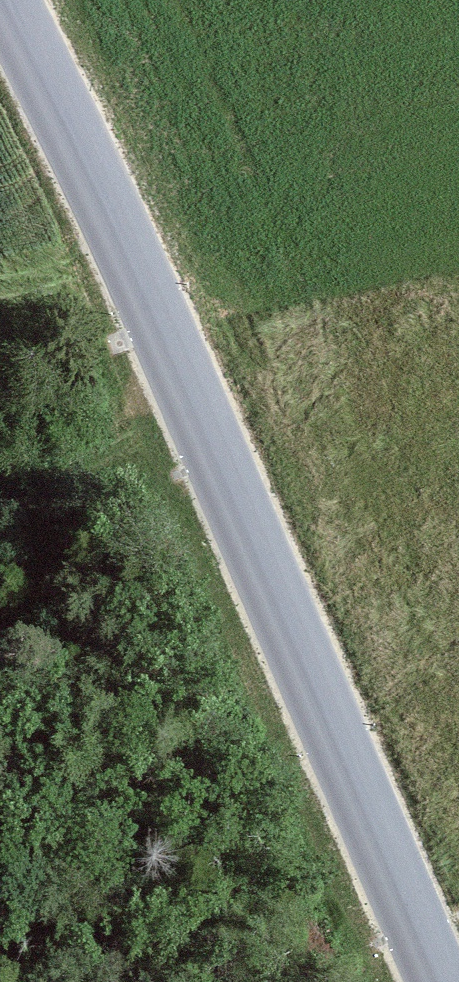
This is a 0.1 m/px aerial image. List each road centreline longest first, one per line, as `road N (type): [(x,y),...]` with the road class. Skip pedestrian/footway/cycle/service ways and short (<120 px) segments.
road 1 (tertiary): [(446,981),(208,432),(1,0)]
road 2 (track): [(208,432),(0,513)]

